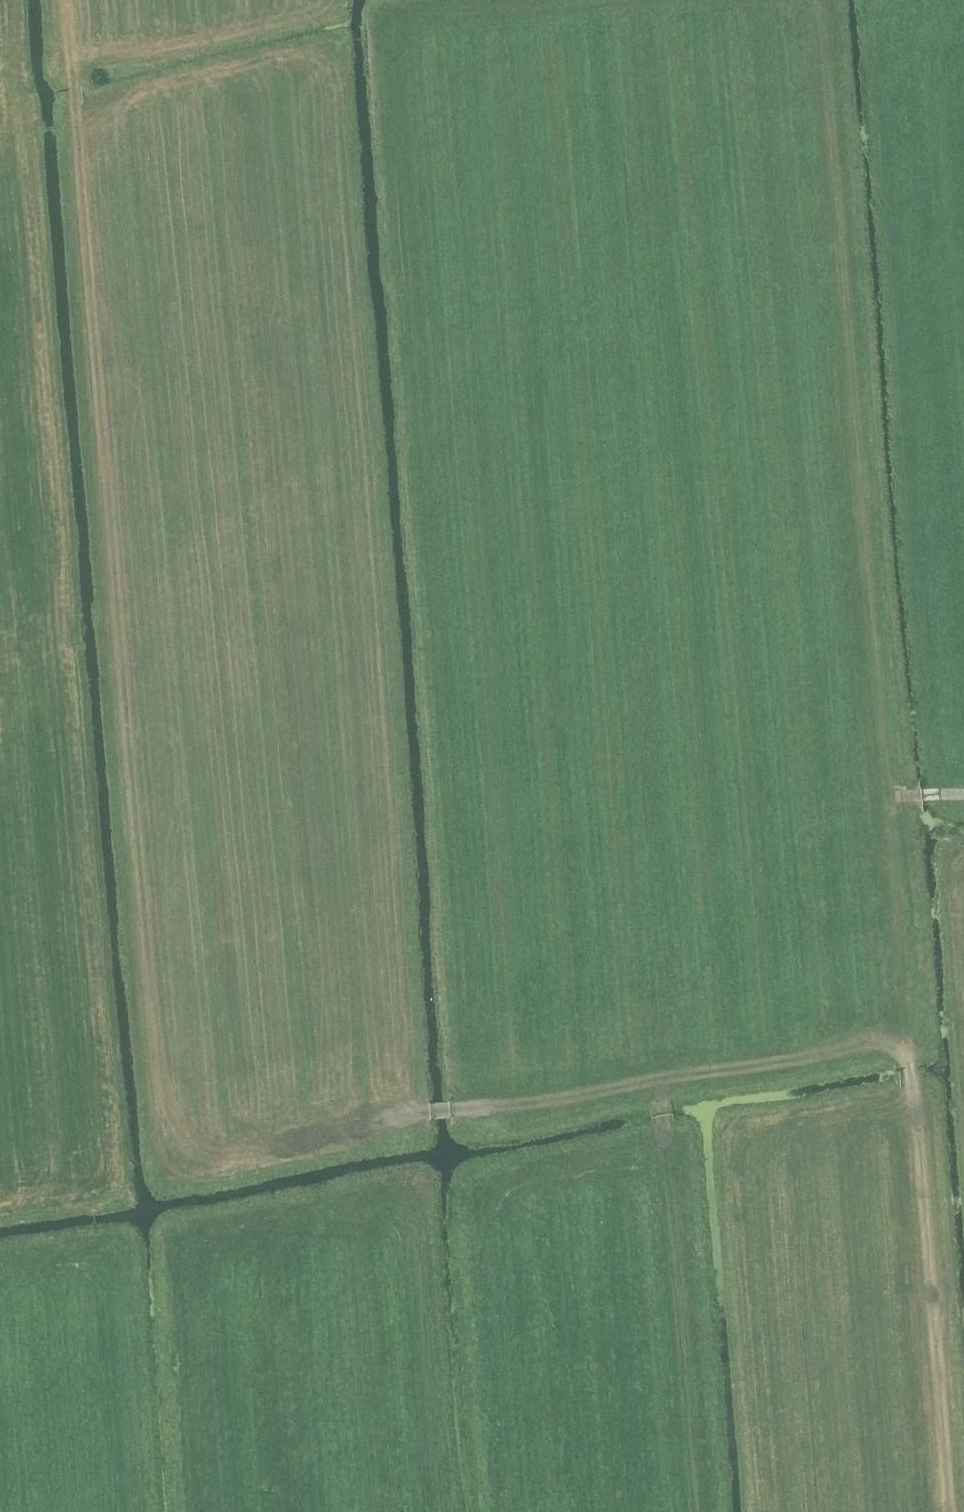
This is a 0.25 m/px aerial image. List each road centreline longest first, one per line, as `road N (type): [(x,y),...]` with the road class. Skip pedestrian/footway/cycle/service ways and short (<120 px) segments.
road 1 (track): [(905,795),(890,798),(817,0)]
road 2 (track): [(890,798),(948,1511)]

